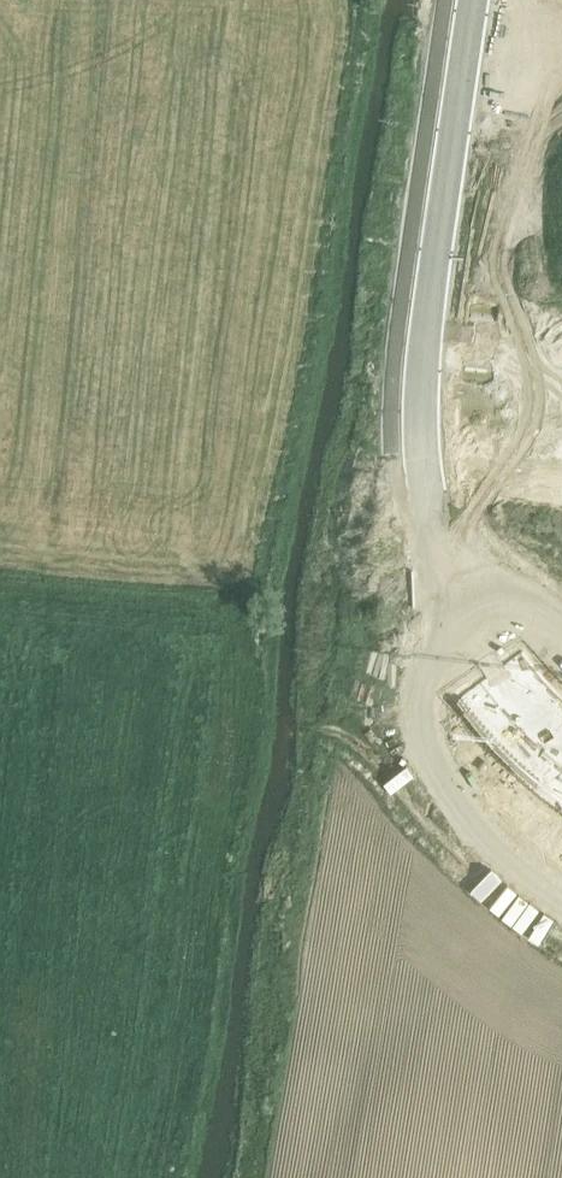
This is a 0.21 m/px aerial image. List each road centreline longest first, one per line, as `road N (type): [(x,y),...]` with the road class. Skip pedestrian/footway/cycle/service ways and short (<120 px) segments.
road 1 (residential): [(561,741),(494,663),(444,557),(426,462),(434,297),(487,0)]

